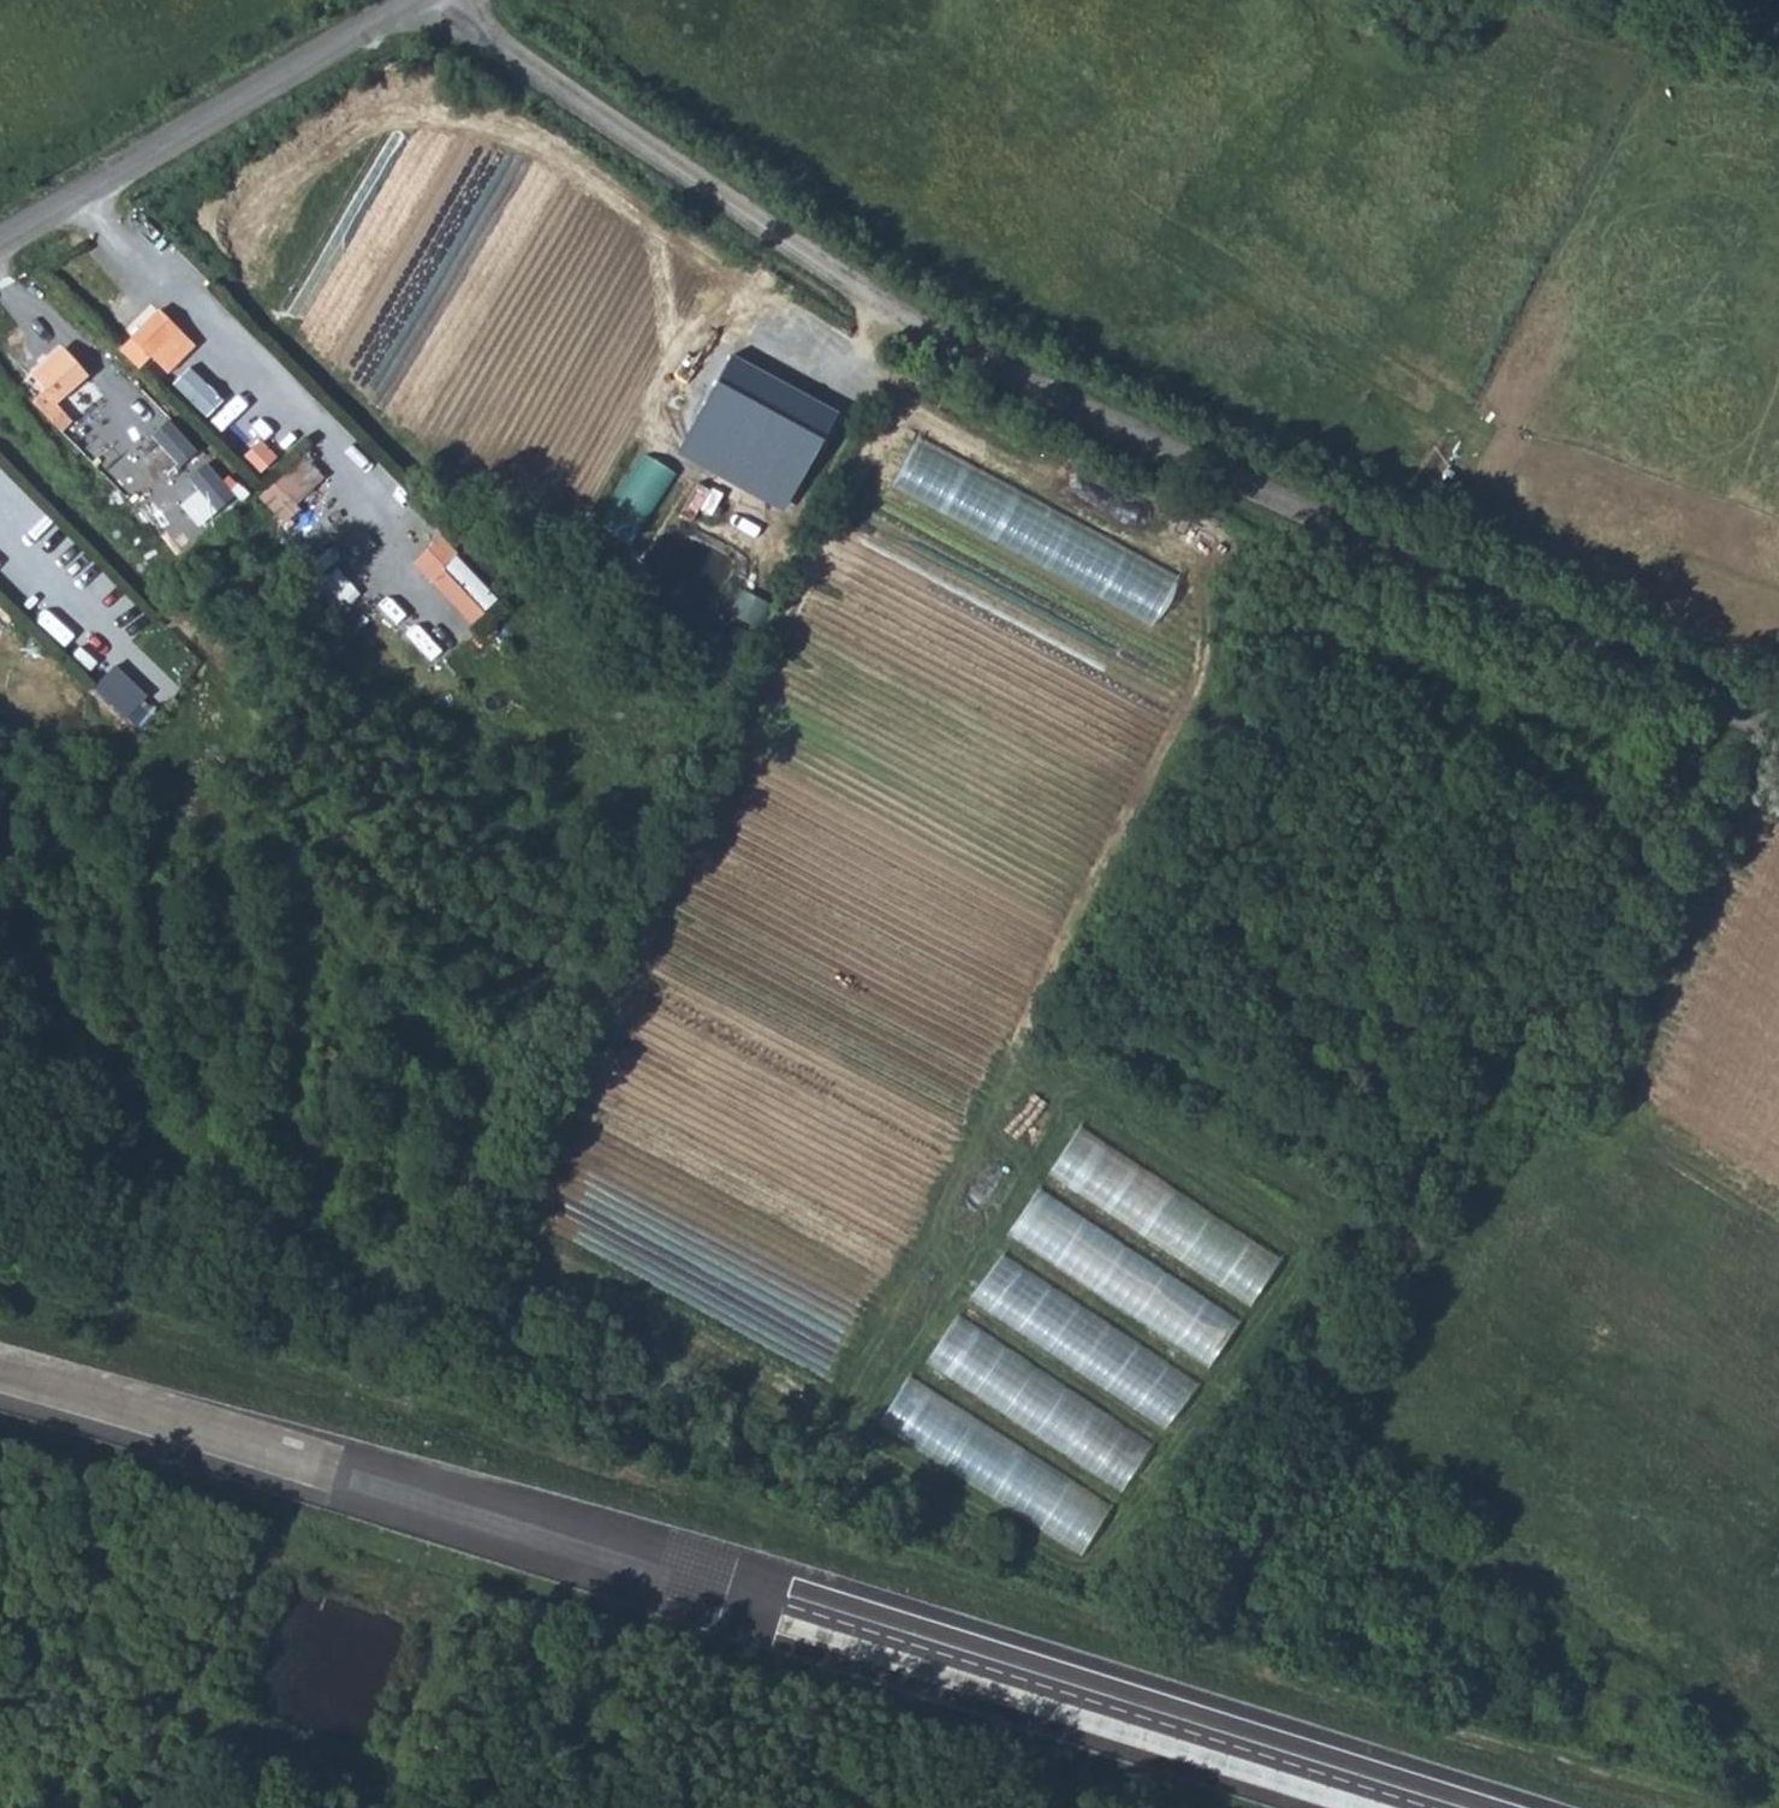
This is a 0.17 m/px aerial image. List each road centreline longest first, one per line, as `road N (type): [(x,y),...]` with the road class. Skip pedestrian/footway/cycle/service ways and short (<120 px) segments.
road 1 (residential): [(1778,746),(908,328),(555,87),(448,0)]
road 2 (tertiary): [(0,242),(415,0)]

